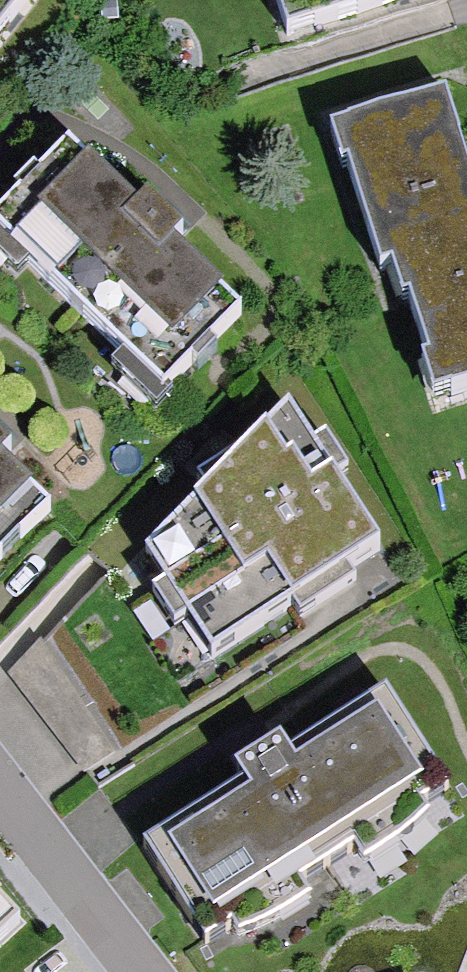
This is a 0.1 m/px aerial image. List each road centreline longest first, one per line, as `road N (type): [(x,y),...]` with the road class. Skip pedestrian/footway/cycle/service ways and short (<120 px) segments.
road 1 (residential): [(0,787),(143,971)]

